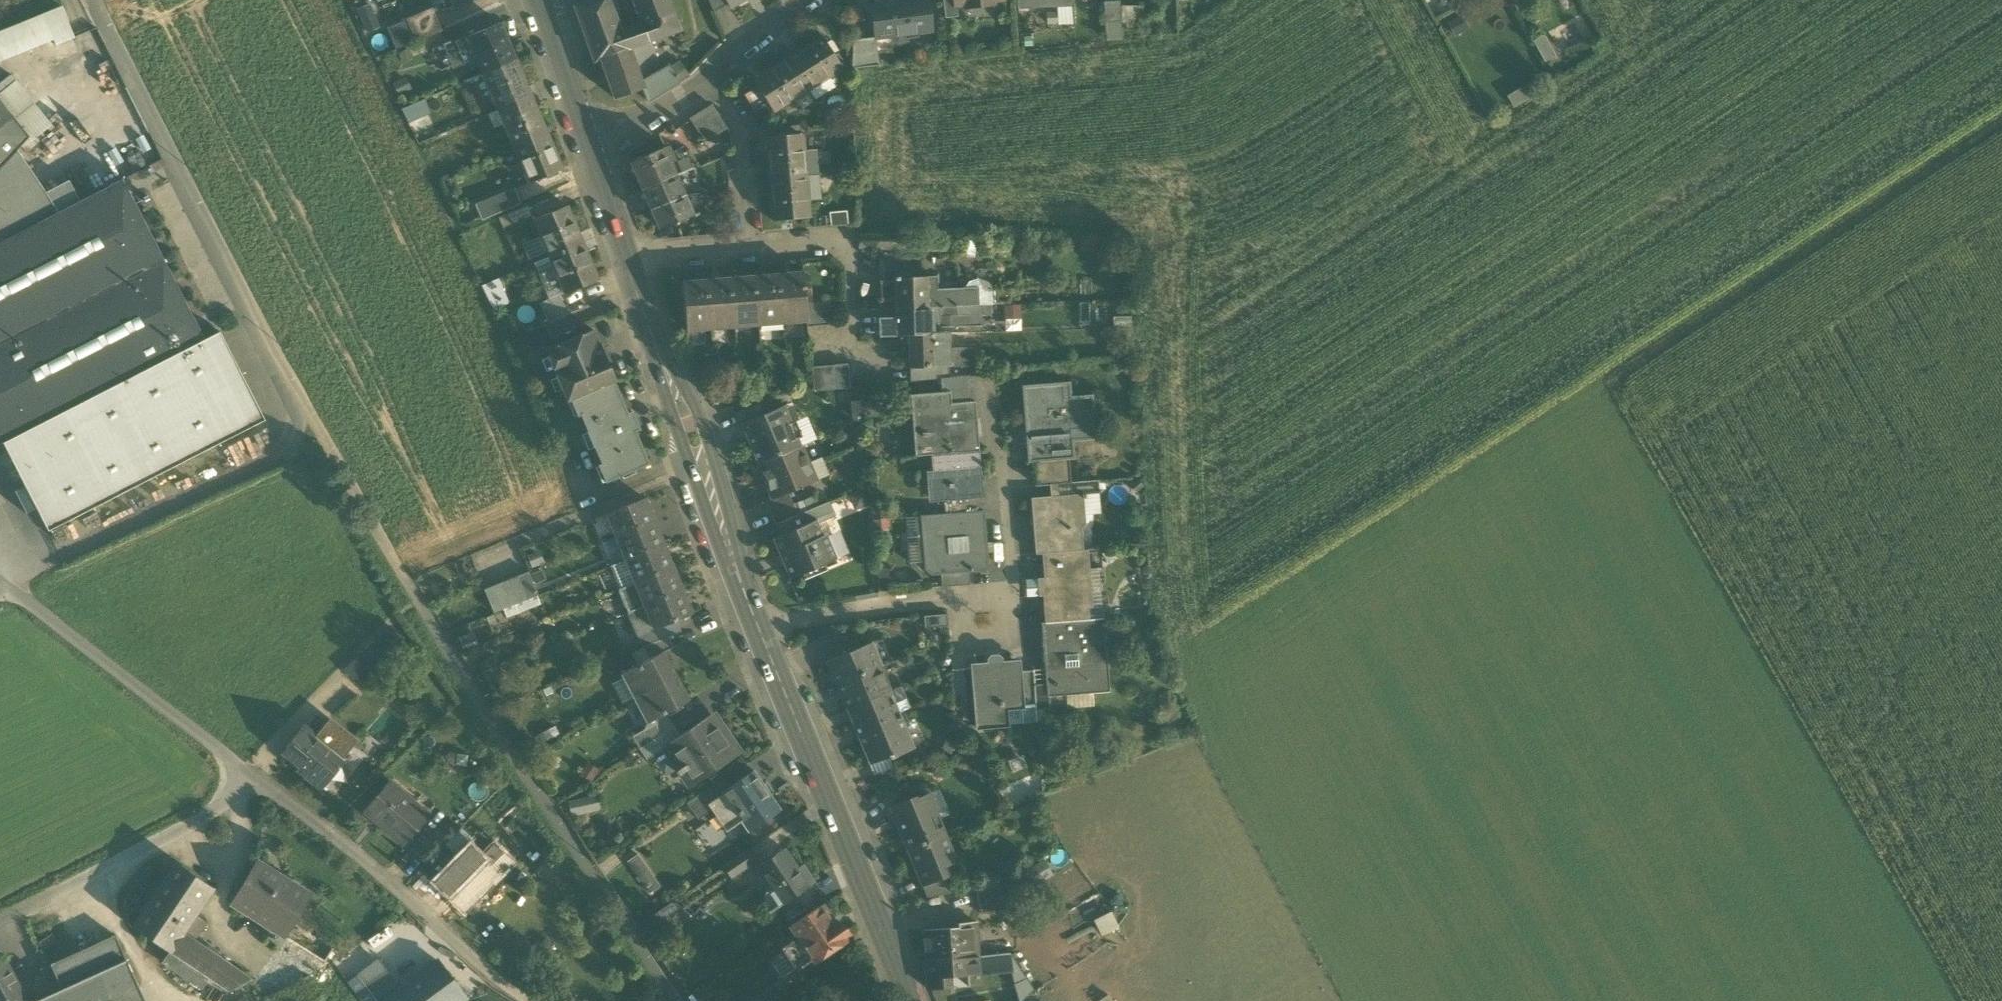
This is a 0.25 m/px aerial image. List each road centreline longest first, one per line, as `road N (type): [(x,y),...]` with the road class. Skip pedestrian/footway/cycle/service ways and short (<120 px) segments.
road 1 (unclassified): [(671,1000),(401,583),(98,0)]
road 2 (residential): [(850,241),(893,166),(920,153),(1226,147),(1358,68)]
road 3 (track): [(2001,141),(1622,397)]
road 4 (tertiary): [(758,632),(788,717),(916,1000)]
road 5 (tertiary): [(629,264),(758,632)]
road 6 (residential): [(527,1000),(262,785)]
road 7 (residential): [(262,785),(0,590)]
road 8 (residential): [(0,919),(262,785)]
road 9 (residential): [(758,632),(1011,597)]
road 10 (residential): [(707,81),(739,131),(750,248)]
road 11 (tertiary): [(538,0),(593,158)]
road 12 (residential): [(1011,597),(1001,452)]
road 13 (residential): [(707,81),(819,0)]
road 14 (residential): [(593,158),(707,81)]
road 15 (residential): [(629,264),(750,248)]

